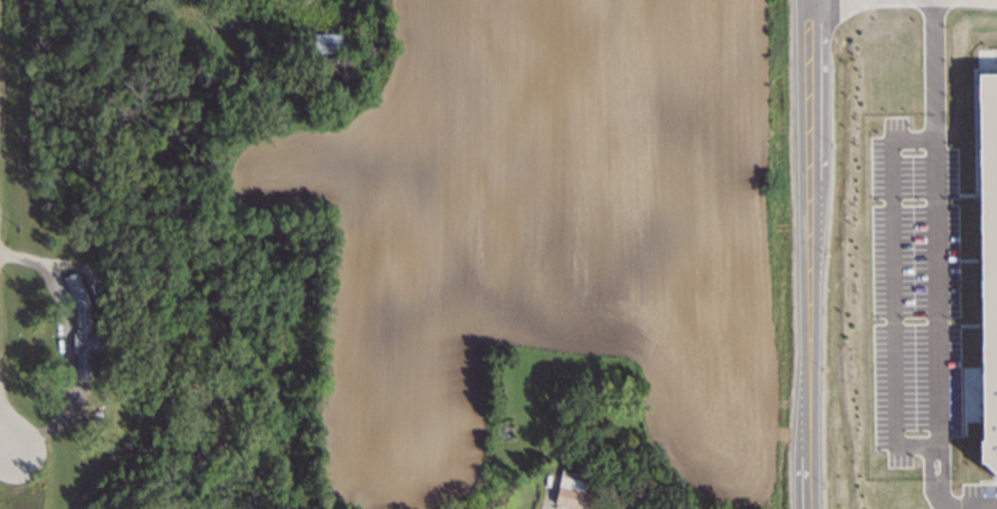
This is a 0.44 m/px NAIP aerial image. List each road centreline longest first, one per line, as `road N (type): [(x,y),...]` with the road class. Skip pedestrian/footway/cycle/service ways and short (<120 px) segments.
road 1 (tertiary): [(808,508),(802,0)]

